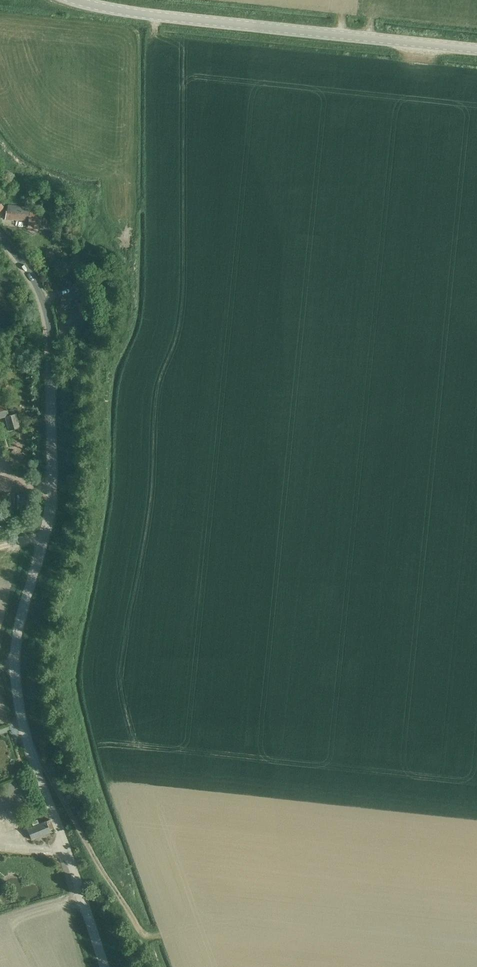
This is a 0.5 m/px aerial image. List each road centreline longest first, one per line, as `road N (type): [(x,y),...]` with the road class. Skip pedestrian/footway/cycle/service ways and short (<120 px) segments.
road 1 (unclassified): [(106,966),(15,697),(21,612),(52,505),(54,370),(51,316),(0,234)]
road 2 (tertiary): [(476,50),(162,18),(77,0)]
road 3 (track): [(29,740),(136,925),(168,936)]

